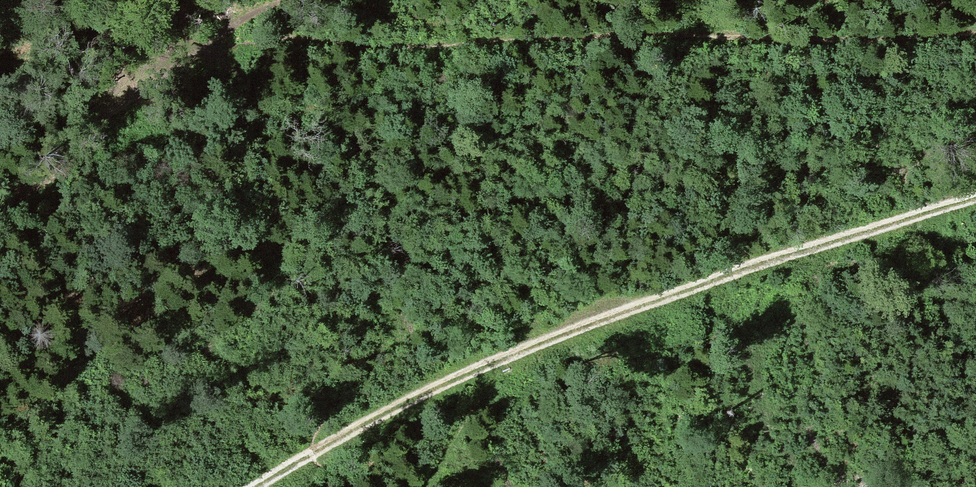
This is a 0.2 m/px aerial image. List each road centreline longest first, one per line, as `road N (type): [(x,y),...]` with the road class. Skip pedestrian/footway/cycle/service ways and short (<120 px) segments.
road 1 (track): [(975,198),(792,250),(526,351),(387,413),(256,486)]
road 2 (track): [(267,43),(975,31)]
road 3 (track): [(236,54),(0,210)]

